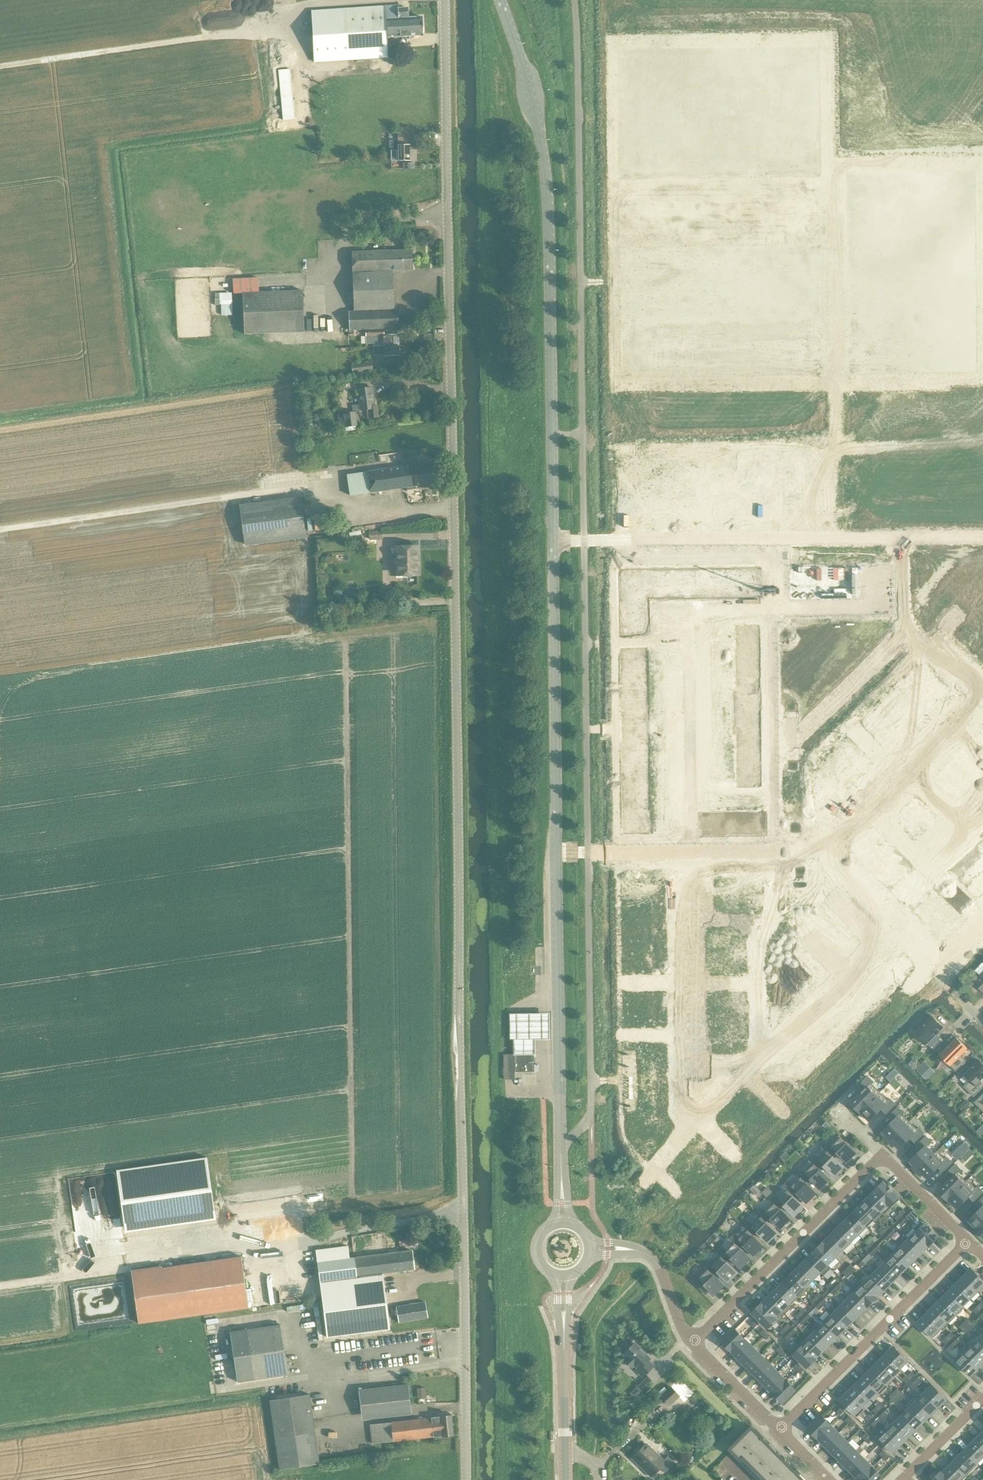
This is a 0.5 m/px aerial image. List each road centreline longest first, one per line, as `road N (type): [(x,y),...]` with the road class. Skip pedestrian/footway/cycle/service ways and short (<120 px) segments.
road 1 (track): [(505,1479),(480,0)]
road 2 (unclassified): [(466,1479),(444,0)]
road 3 (tertiary): [(552,541),(545,168),(528,79),(500,0)]
road 4 (unclassified): [(584,541),(575,0)]
road 5 (residential): [(773,851),(778,1050),(633,1184)]
road 6 (residential): [(695,1341),(883,1156),(968,1242)]
road 7 (track): [(0,531),(317,487)]
road 8 (unclassified): [(588,852),(584,541)]
road 9 (tertiary): [(555,852),(552,541)]
road 10 (unclassified): [(560,1146),(591,1117),(588,852)]
road 11 (tertiary): [(560,1146),(555,852)]
road 12 (residential): [(772,760),(904,631),(902,537)]
road 13 (residential): [(968,1242),(780,1431)]
road 14 (residential): [(769,539),(772,760)]
road 15 (residential): [(584,541),(769,539)]
road 16 (residential): [(588,852),(773,851)]
road 17 (residential): [(896,933),(812,849),(773,851)]
road 18 (residential): [(769,539),(902,537)]
road 19 (track): [(0,1287),(126,1270)]
road 20 (residential): [(695,1341),(780,1431)]
road 21 (residential): [(982,920),(933,970),(896,933)]

